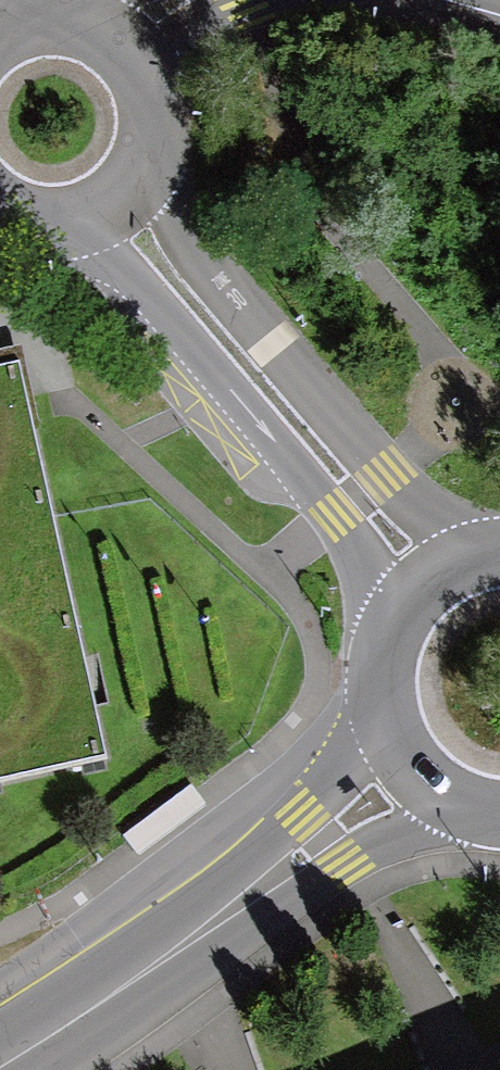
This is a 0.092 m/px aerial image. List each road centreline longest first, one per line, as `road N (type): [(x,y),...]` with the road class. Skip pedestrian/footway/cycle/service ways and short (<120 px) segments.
road 1 (secondary): [(410,771),(137,977),(0,1066)]
road 2 (residential): [(422,585),(108,207)]
road 3 (residential): [(154,131),(143,71),(100,27),(38,15),(0,28)]
road 4 (secondary): [(422,585),(385,642),(378,676),(391,742),(410,771)]

